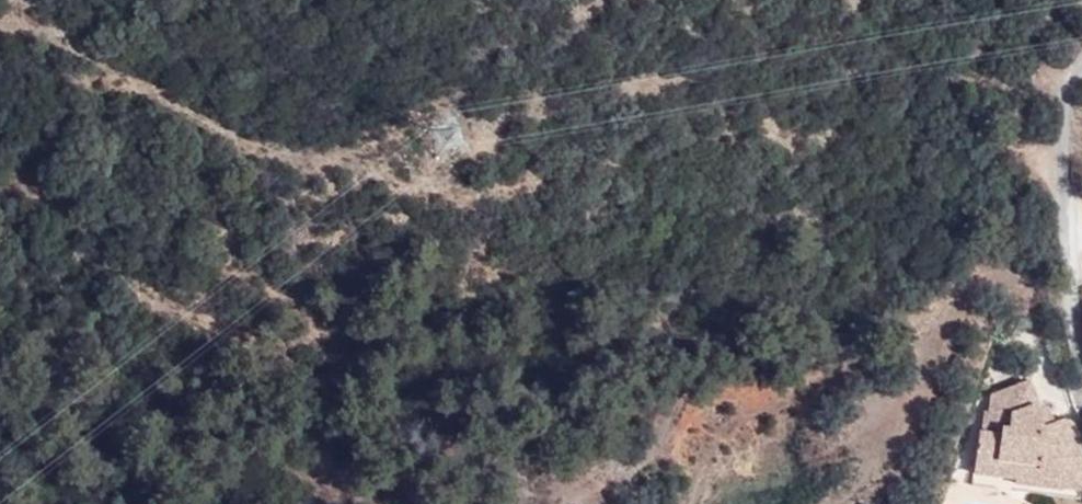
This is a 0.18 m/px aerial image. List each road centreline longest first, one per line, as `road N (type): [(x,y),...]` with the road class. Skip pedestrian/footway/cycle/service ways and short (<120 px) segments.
road 1 (track): [(1077,241),(1065,124),(1081,58)]

